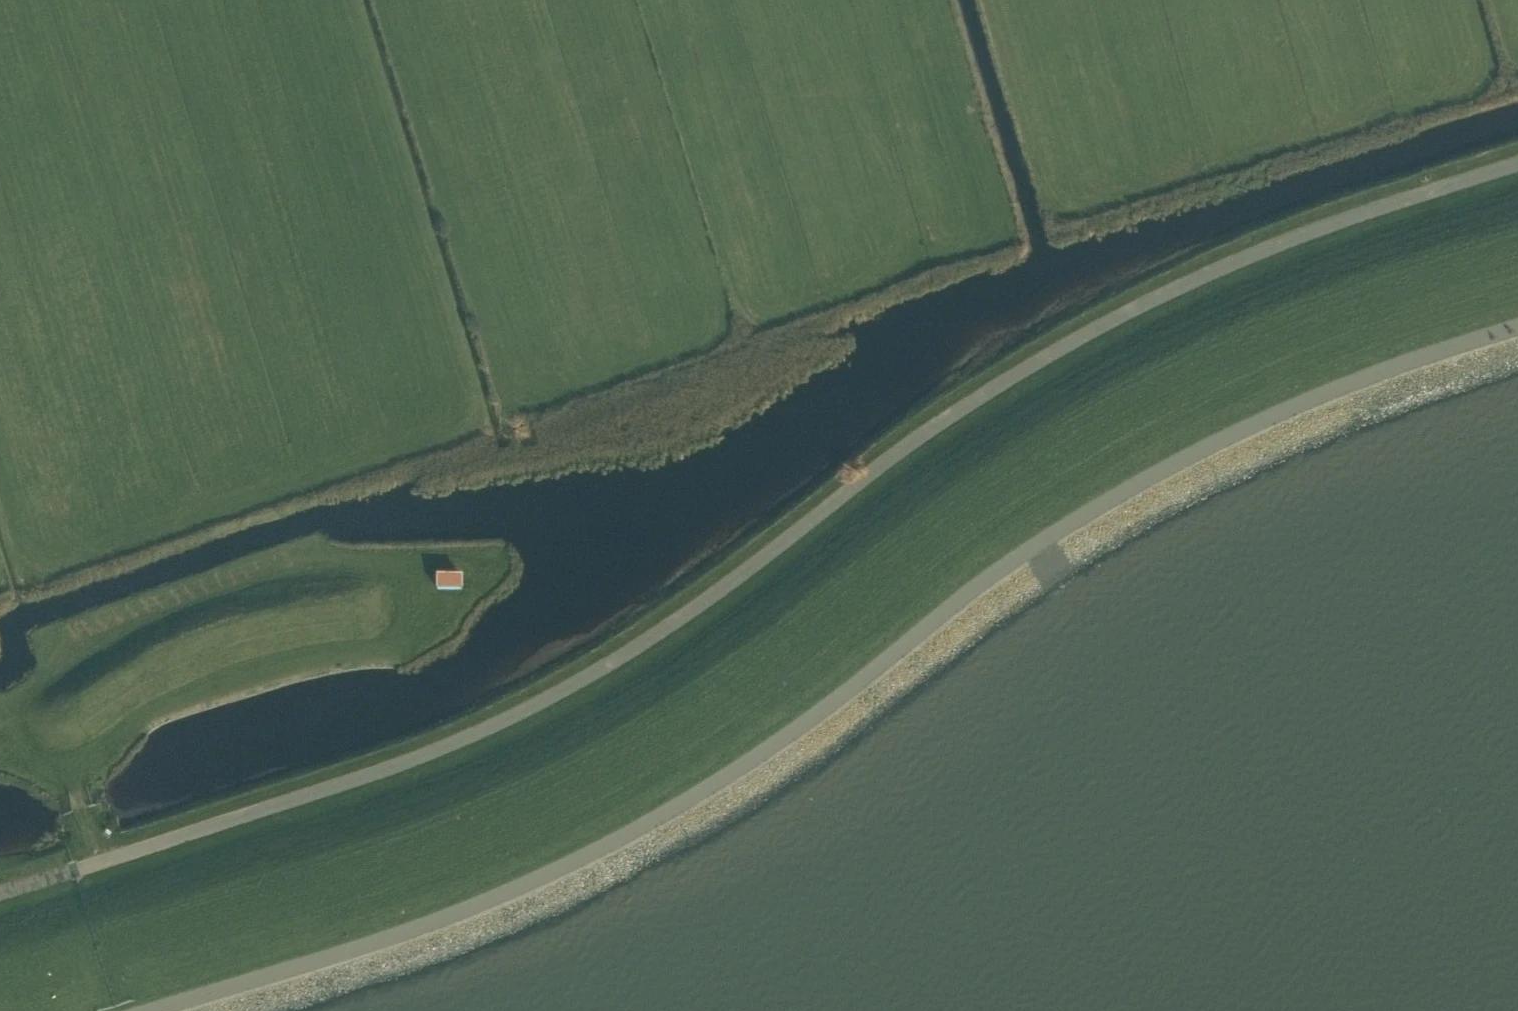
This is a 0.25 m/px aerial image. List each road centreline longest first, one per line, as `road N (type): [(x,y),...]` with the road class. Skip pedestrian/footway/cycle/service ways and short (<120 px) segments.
road 1 (unclassified): [(0,903),(390,779),(579,696),(748,584),(898,465),(1066,356),(1289,250),(1517,174)]
road 2 (unclassified): [(197,1010),(500,911),(655,839),(787,760),(1014,586),(1163,492),(1326,412),(1517,345)]

